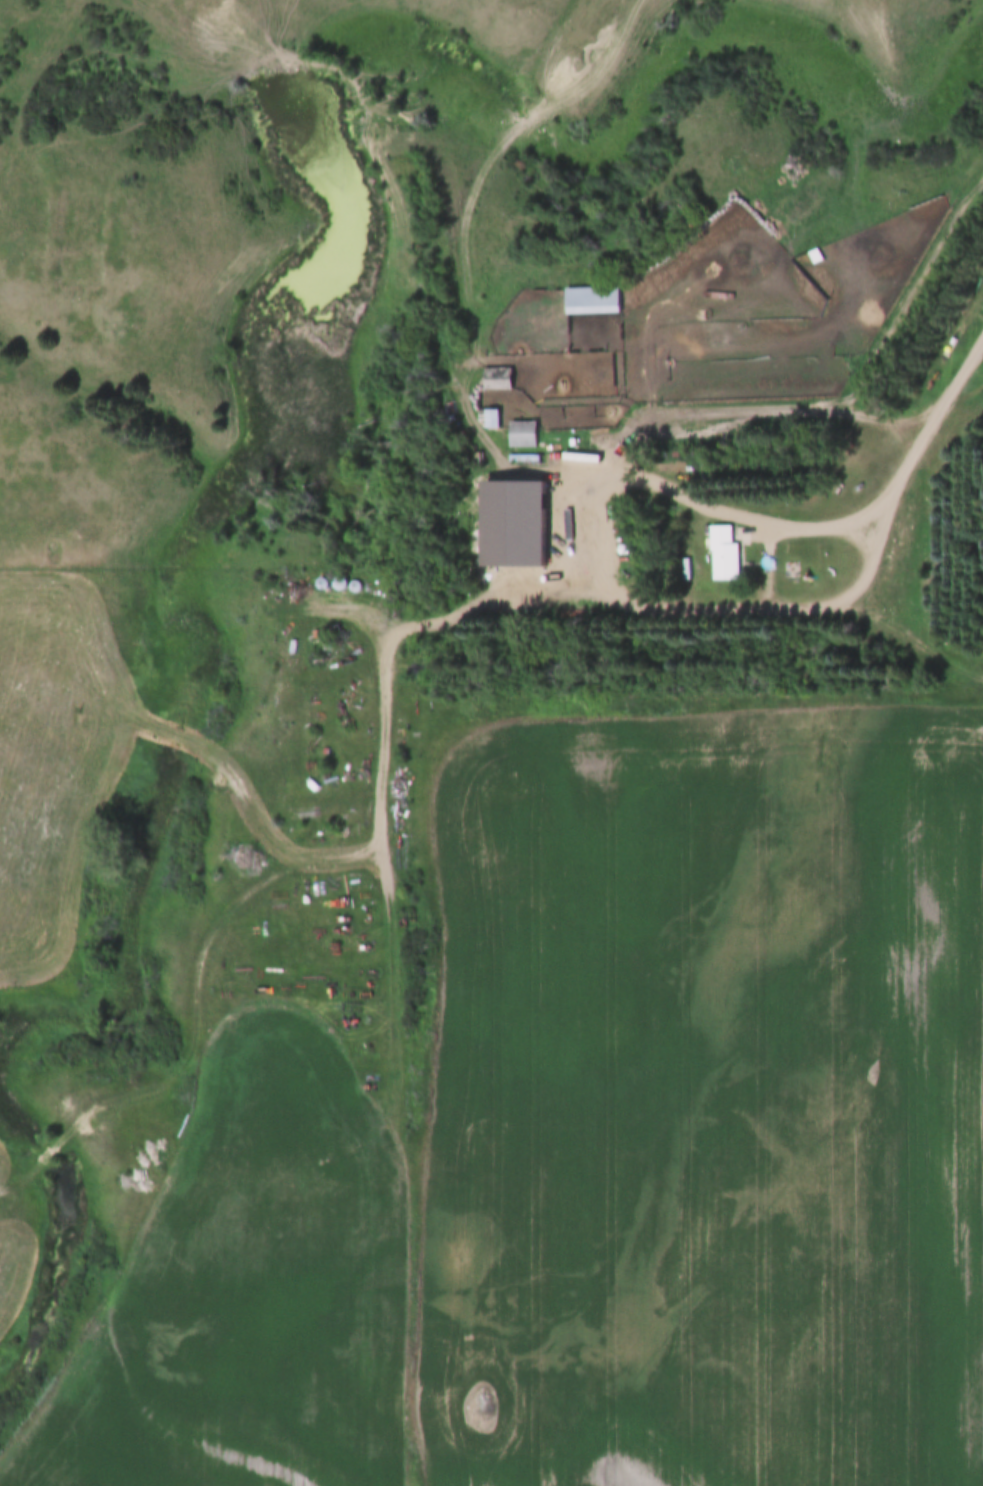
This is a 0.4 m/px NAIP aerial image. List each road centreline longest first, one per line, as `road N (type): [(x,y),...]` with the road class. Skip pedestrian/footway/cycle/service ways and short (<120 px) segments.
road 1 (track): [(571,578),(516,579),(464,609),(412,619),(386,634),(379,657),(390,718),(384,819),(372,842),(355,854),(293,861),(234,901),(200,965),(195,1025),(181,1062),(153,1090),(105,1107),(70,1133),(0,1202)]
road 2 (track): [(942,414),(777,404),(672,410),(606,446)]
road 3 (track): [(982,681),(838,599)]

